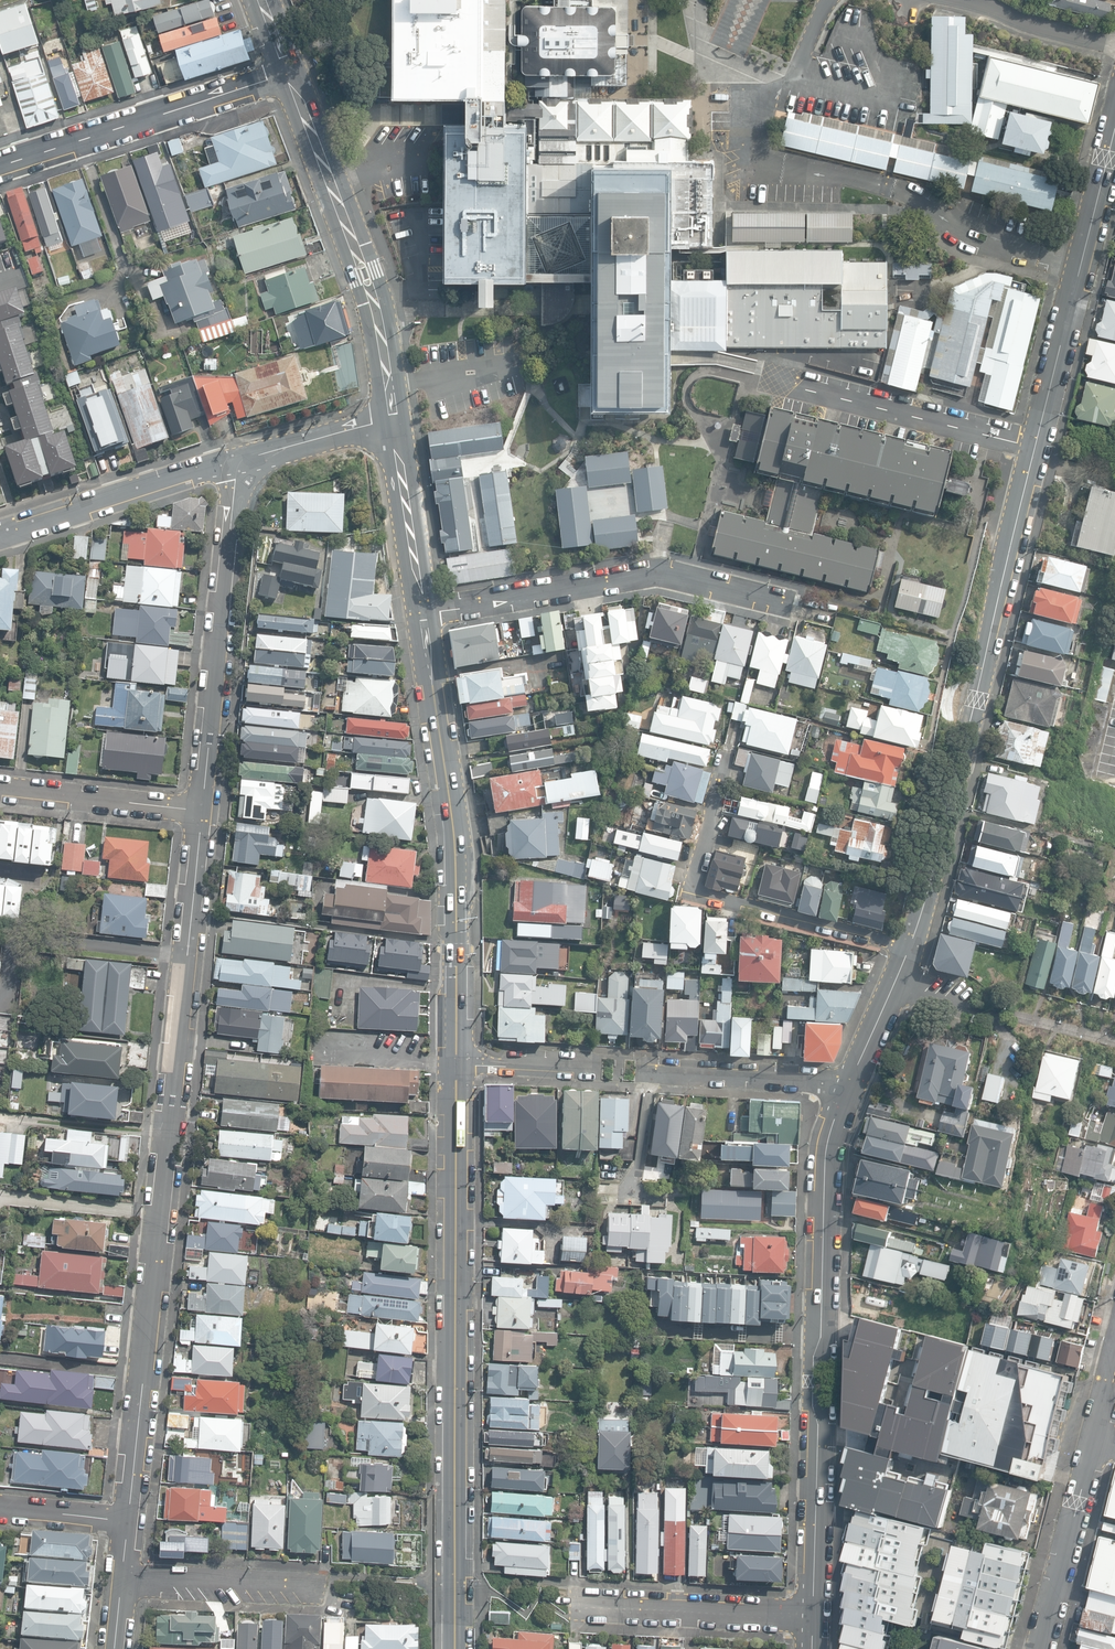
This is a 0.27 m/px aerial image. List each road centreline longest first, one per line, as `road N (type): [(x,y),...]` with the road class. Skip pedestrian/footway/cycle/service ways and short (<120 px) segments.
road 1 (tertiary): [(1114,136),(944,841),(910,946)]
road 2 (residential): [(127,1521),(201,810)]
road 3 (secondary): [(458,1064),(458,1648)]
road 4 (tertiary): [(849,1085),(826,1155),(814,1616)]
road 5 (secondary): [(425,611),(457,864),(458,1064)]
road 6 (secondary): [(288,72),(372,306),(394,419)]
road 7 (residential): [(724,758),(691,889),(910,946)]
road 8 (unclassified): [(425,611),(660,574),(776,604)]
road 9 (residential): [(201,810),(236,461)]
road 10 (residential): [(288,72),(0,166)]
road 11 (residential): [(236,461),(0,532)]
road 12 (residential): [(814,1616),(579,1602)]
road 13 (residential): [(1091,1446),(1040,1648)]
road 14 (residential): [(646,1070),(849,1085)]
road 15 (residential): [(201,810),(0,788)]
road 16 (residential): [(121,1580),(318,1588)]
road 17 (secondary): [(394,419),(425,611)]
road 18 (residential): [(394,419),(236,461)]
road 19 (tertiary): [(910,946),(849,1085)]
road 20 (residential): [(458,1064),(594,1068)]
road 21 (residential): [(127,1521),(0,1508)]

